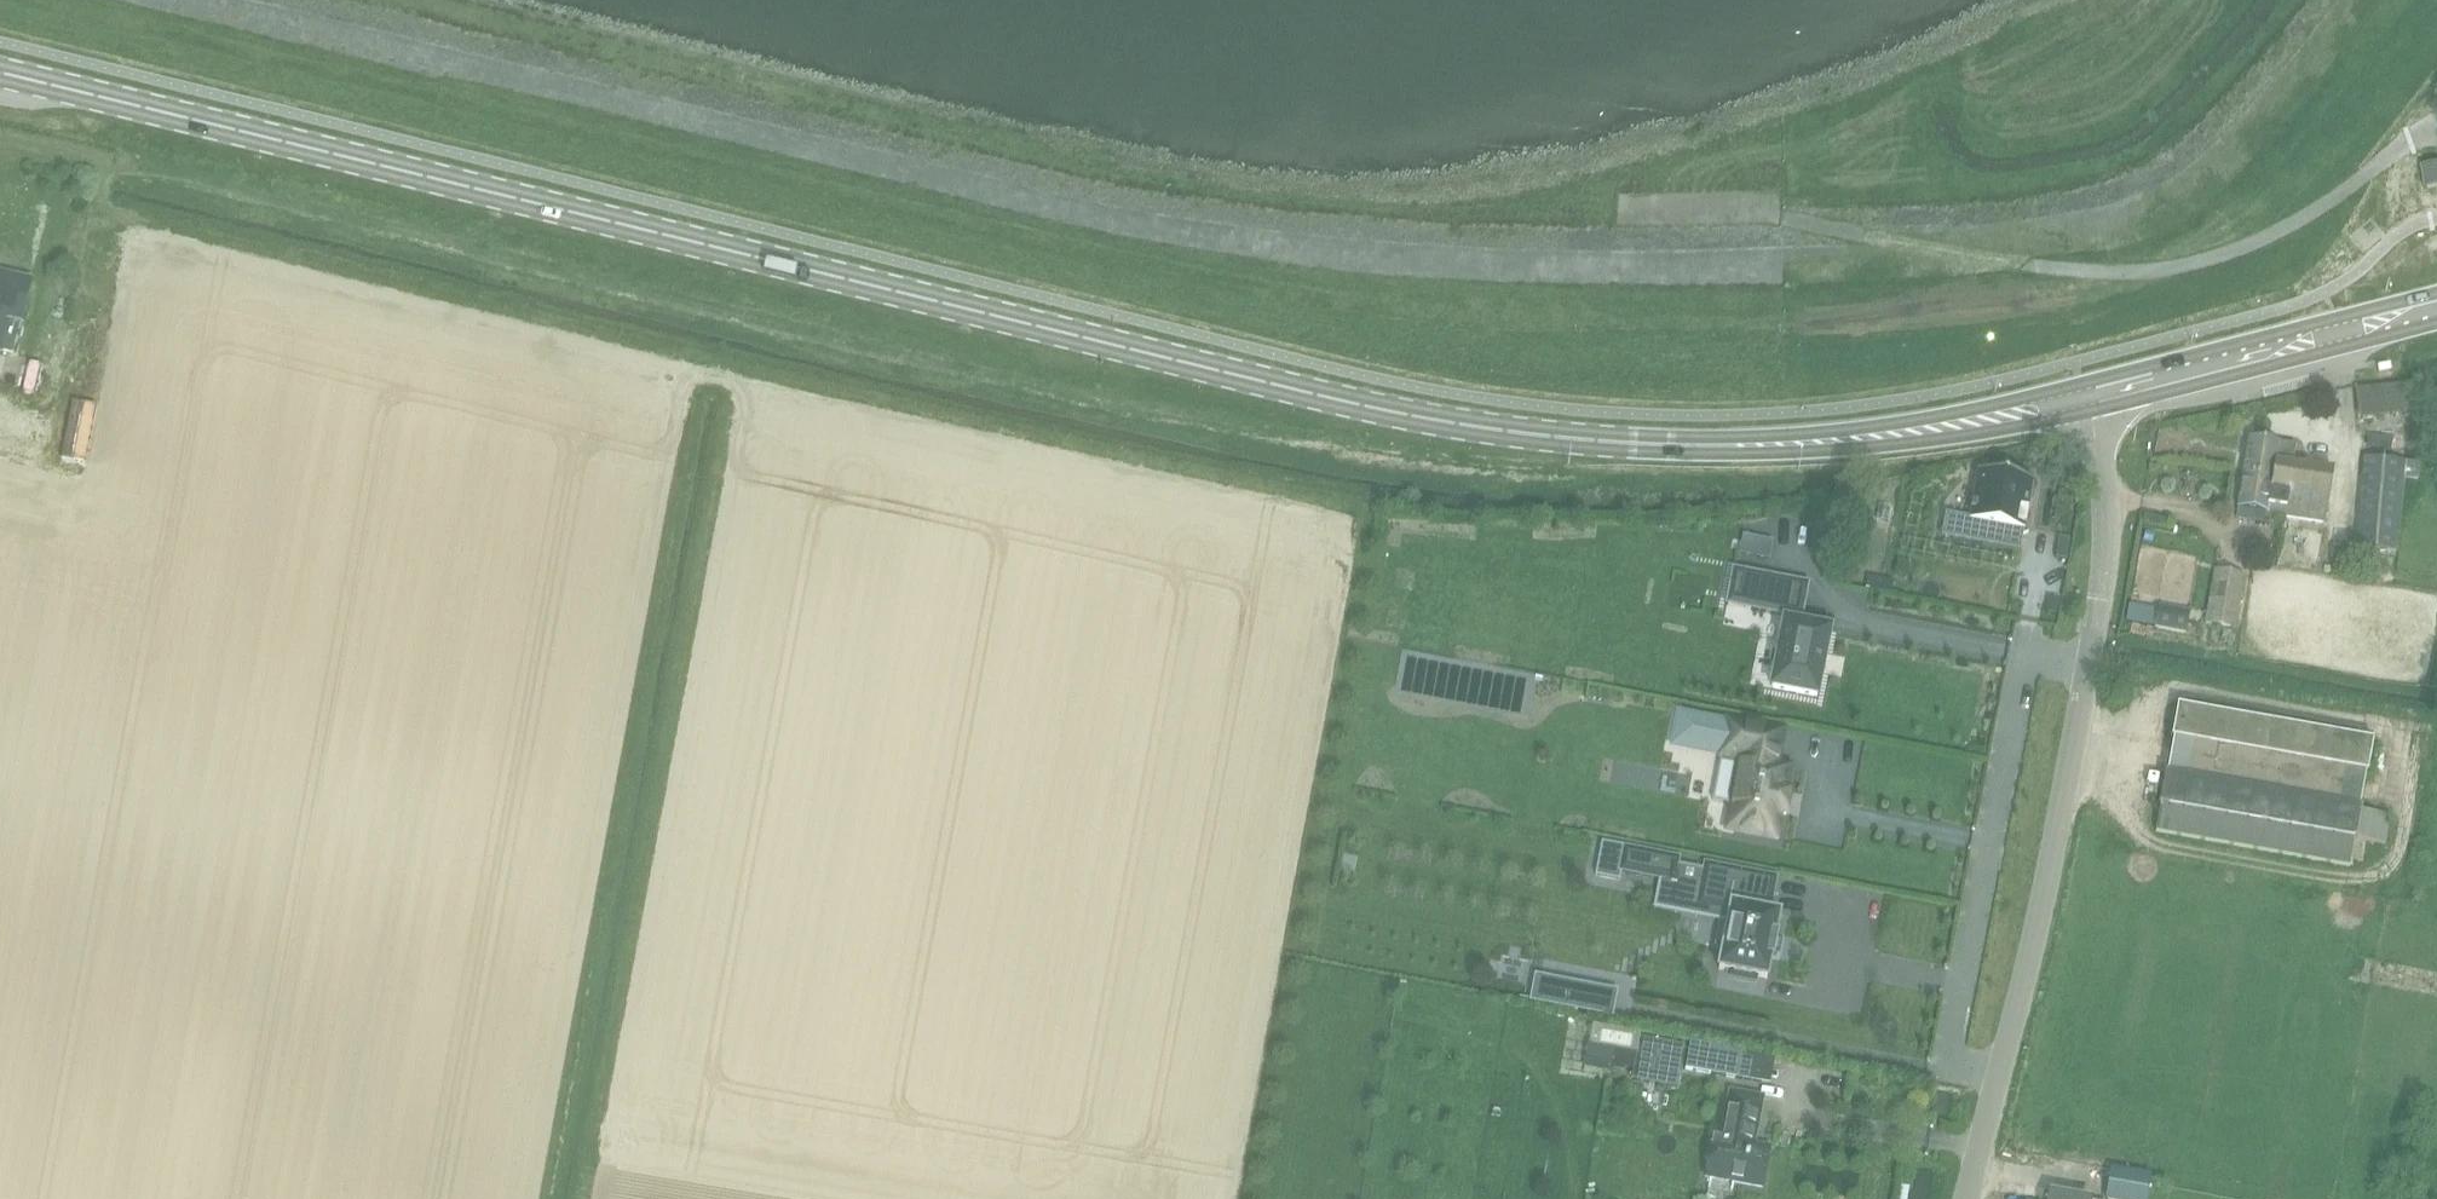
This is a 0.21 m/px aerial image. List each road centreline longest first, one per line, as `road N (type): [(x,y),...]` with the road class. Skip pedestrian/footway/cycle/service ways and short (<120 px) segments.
road 1 (primary): [(2087,402),(1960,428),(1783,448),(1585,446),(1453,429),(0,83)]
road 2 (residential): [(2089,668),(2024,654),(1947,1064),(1997,1074)]
road 3 (tertiary): [(1997,1074),(2089,668)]
road 4 (primary): [(2087,402),(2436,312)]
road 5 (track): [(1791,220),(2020,264),(2116,272)]
road 6 (tertiary): [(2089,668),(2111,533),(2087,402)]
road 7 (track): [(2116,272),(2188,268),(2326,205)]
road 8 (track): [(2326,205),(2436,129)]
road 9 (tertiary): [(1968,1198),(1997,1074)]

